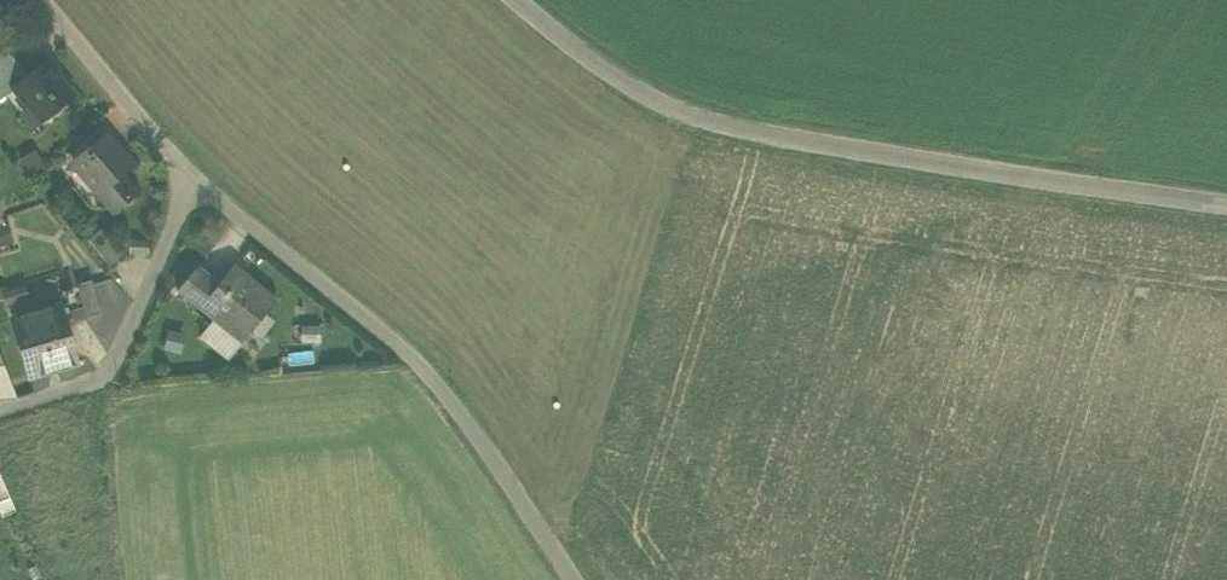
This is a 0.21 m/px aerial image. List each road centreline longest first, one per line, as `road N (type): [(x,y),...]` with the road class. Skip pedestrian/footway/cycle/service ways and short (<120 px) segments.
road 1 (unclassified): [(1226,202),(757,131),(663,105),(519,0)]
road 2 (unclassified): [(577,579),(411,348),(197,185)]
road 3 (residential): [(0,409),(110,377),(197,185)]
road 4 (residential): [(197,185),(46,0)]

